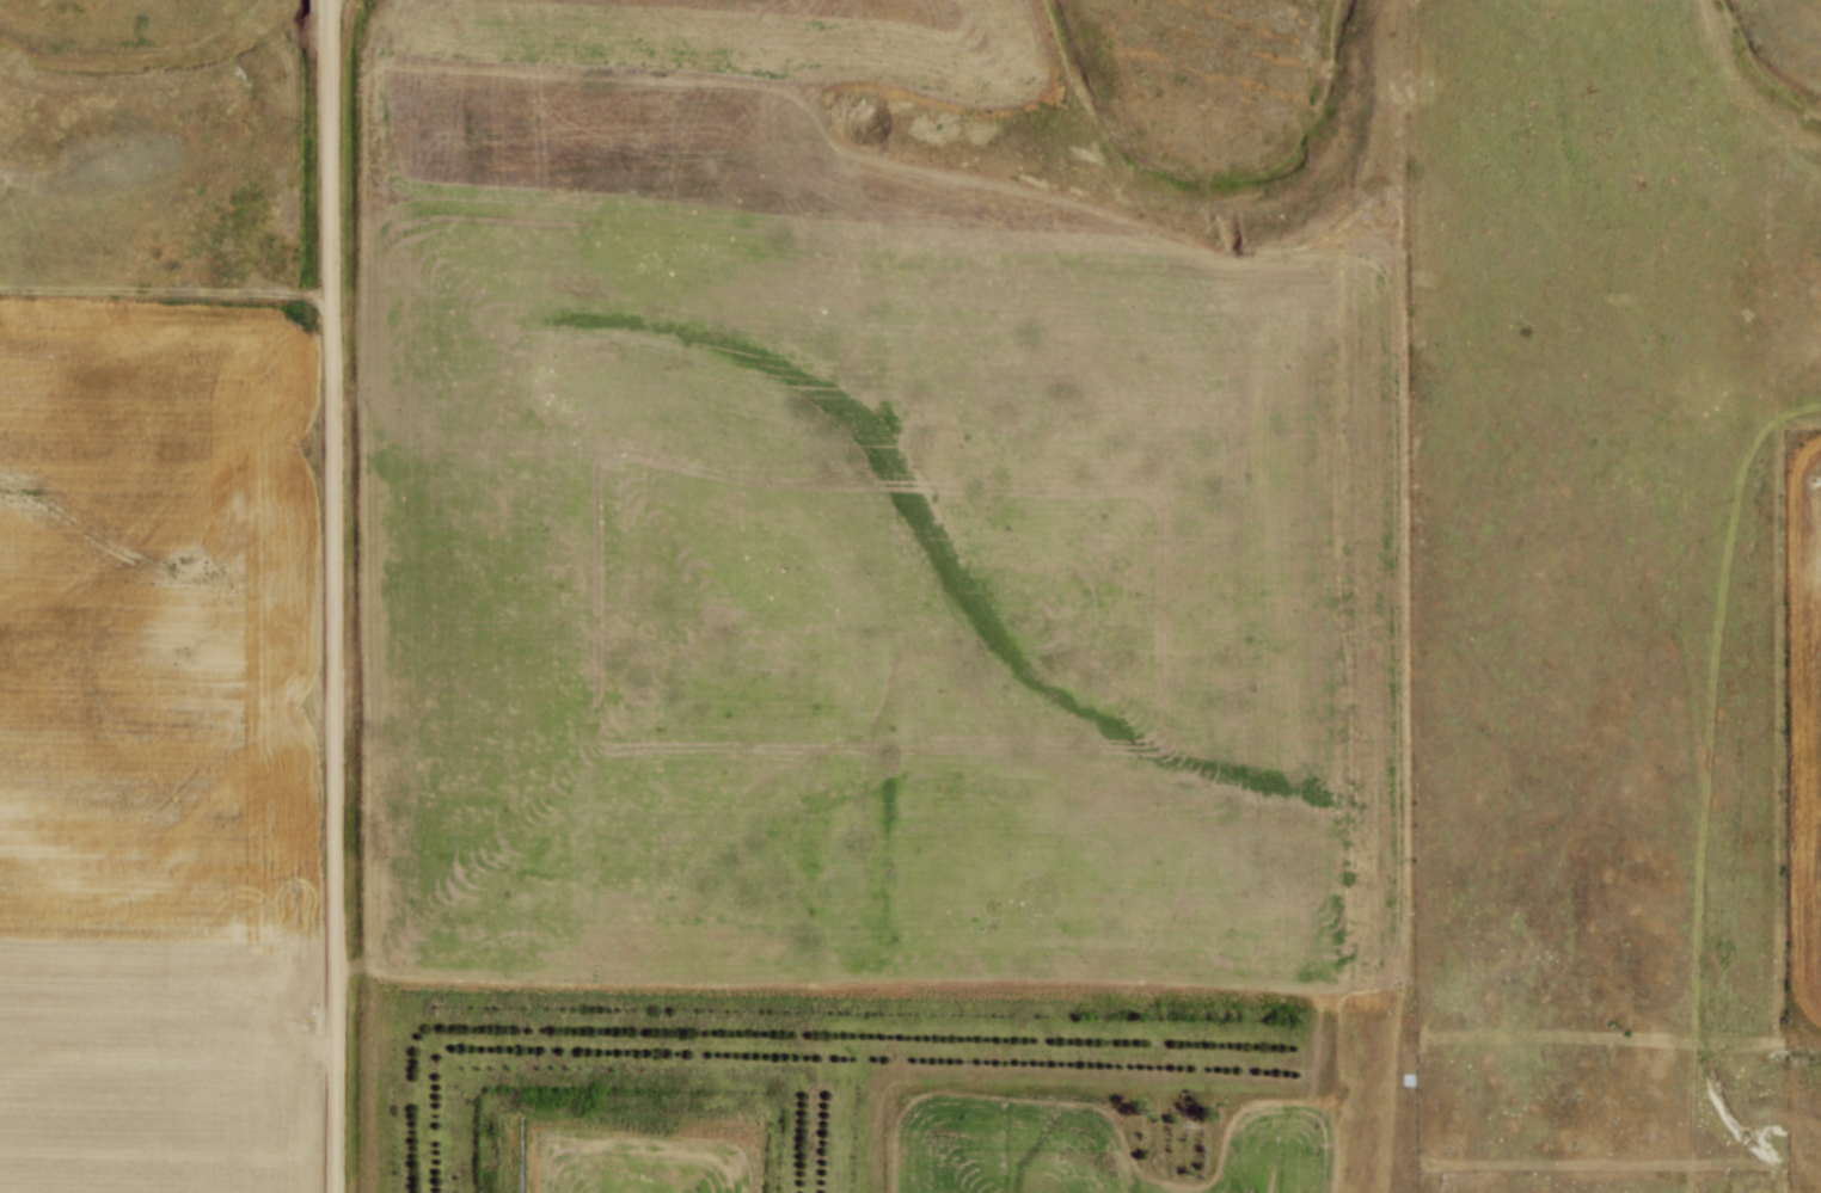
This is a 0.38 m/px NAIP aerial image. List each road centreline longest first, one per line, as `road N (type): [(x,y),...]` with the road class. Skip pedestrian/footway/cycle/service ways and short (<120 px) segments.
road 1 (residential): [(337,1192),(329,8)]

